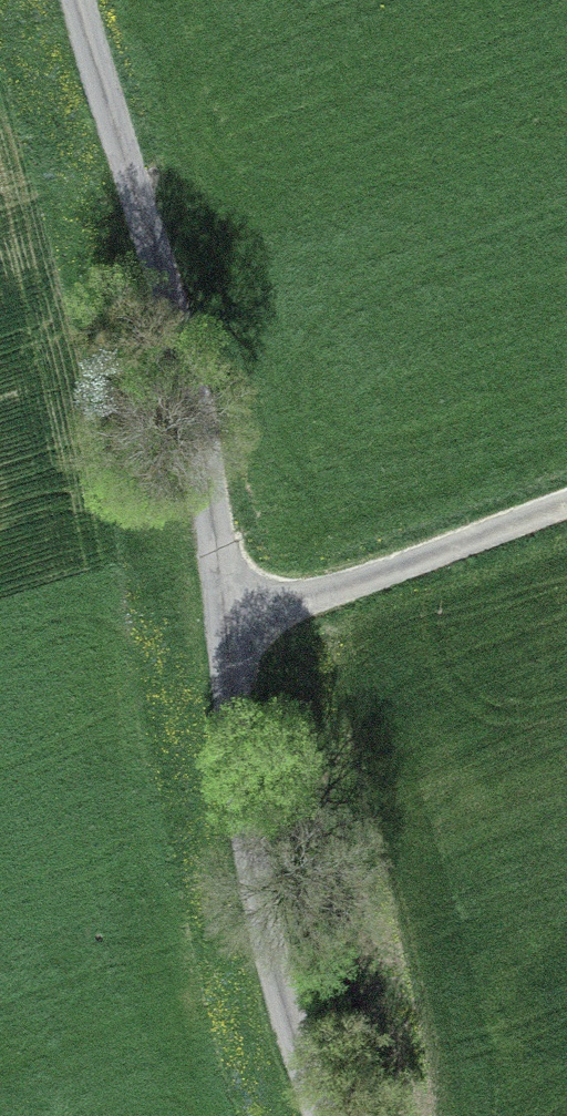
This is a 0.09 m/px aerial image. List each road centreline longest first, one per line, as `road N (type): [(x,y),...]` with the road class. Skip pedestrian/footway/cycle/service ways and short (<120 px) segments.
road 1 (residential): [(73,0),(170,288),(227,621)]
road 2 (residential): [(227,621),(241,839),(314,1115)]
road 3 (unclassified): [(566,496),(227,621)]

